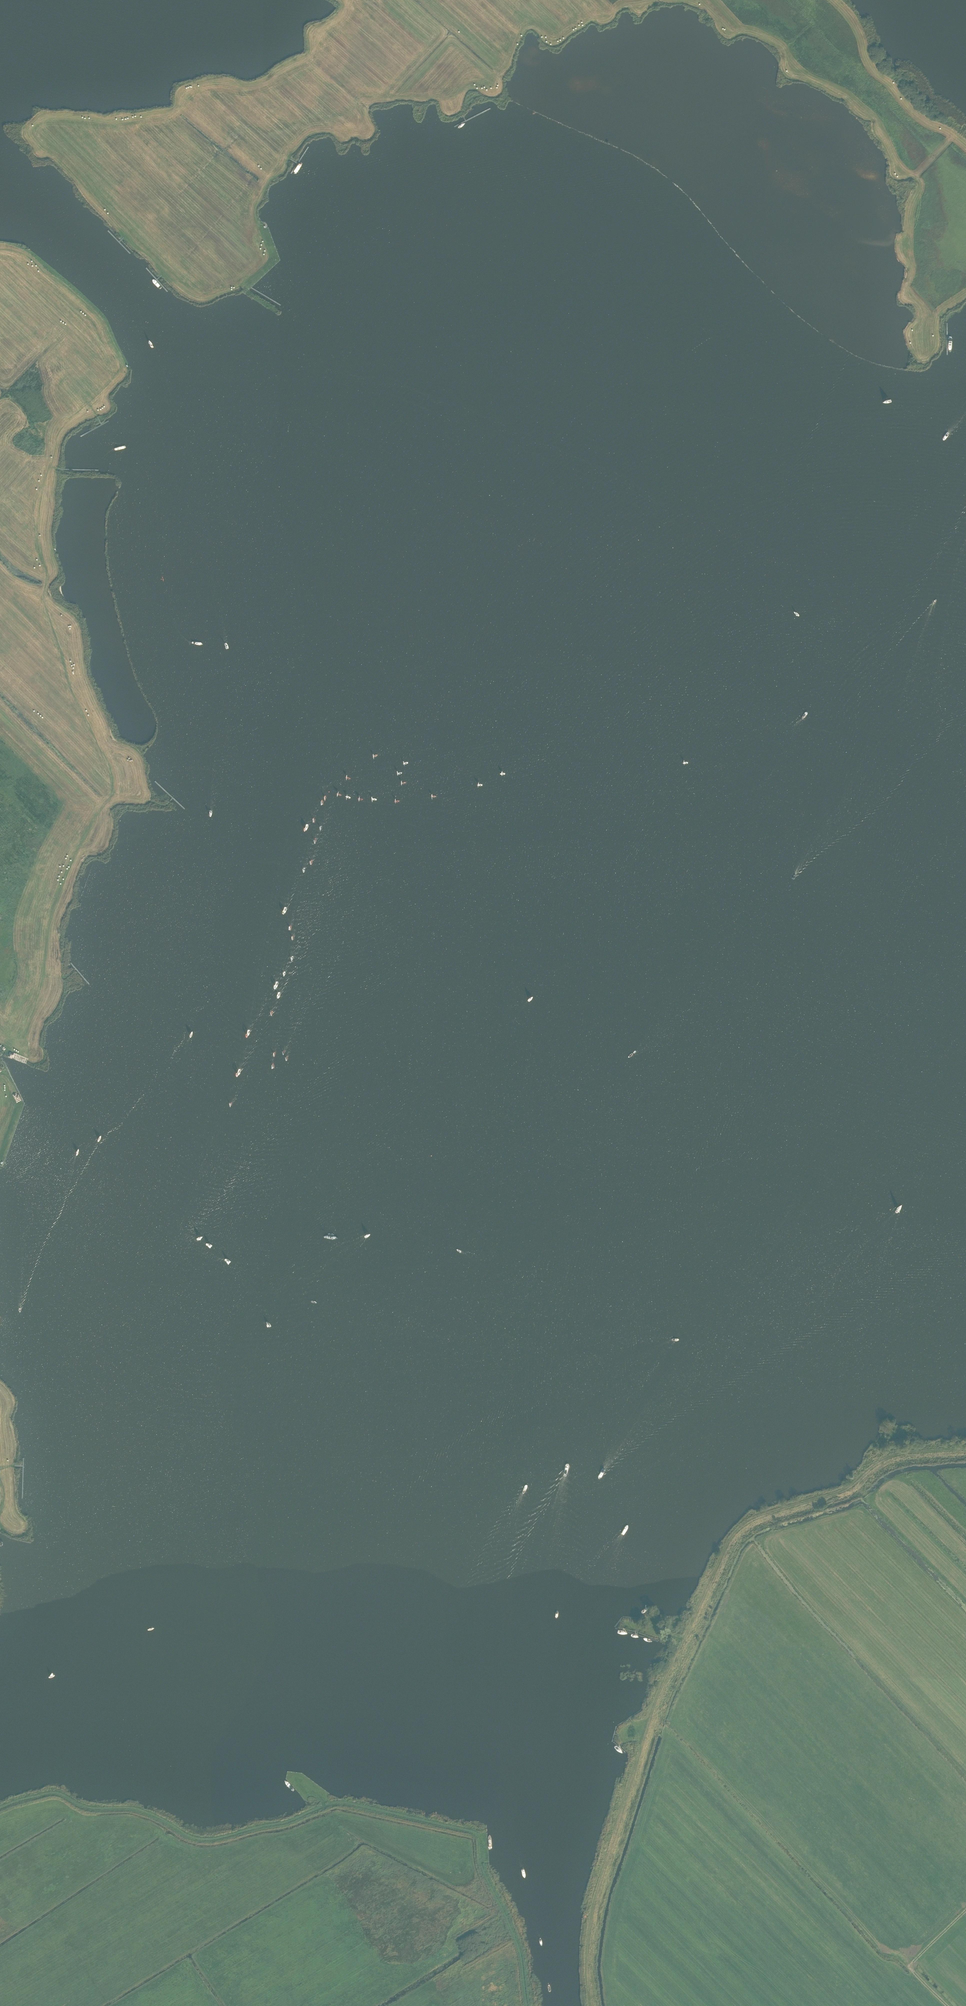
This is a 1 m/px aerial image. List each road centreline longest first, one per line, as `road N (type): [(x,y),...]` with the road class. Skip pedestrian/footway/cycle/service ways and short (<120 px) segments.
road 1 (track): [(948,2005),(909,1967),(965,1910)]

